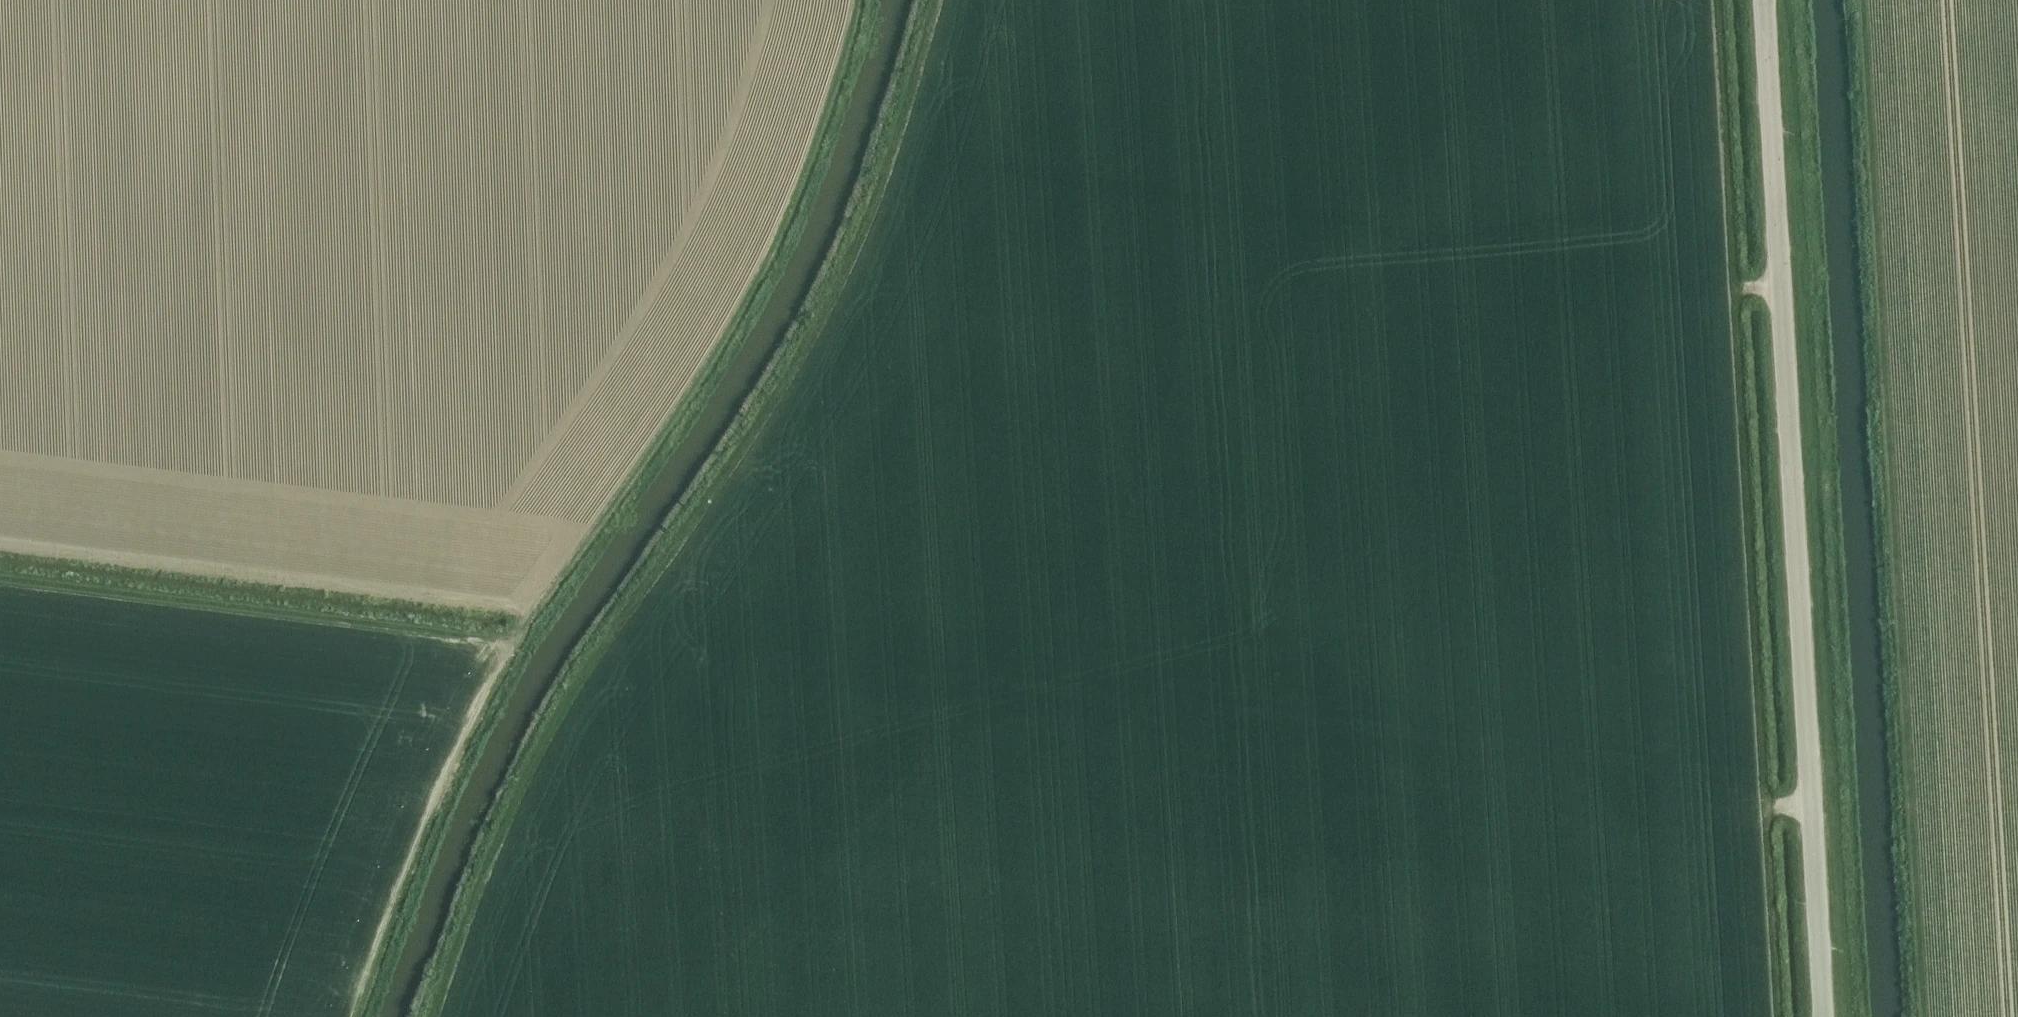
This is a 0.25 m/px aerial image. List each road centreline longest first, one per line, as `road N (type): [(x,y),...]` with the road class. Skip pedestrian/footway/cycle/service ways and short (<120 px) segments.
road 1 (unclassified): [(1823,1016),(1763,0)]

